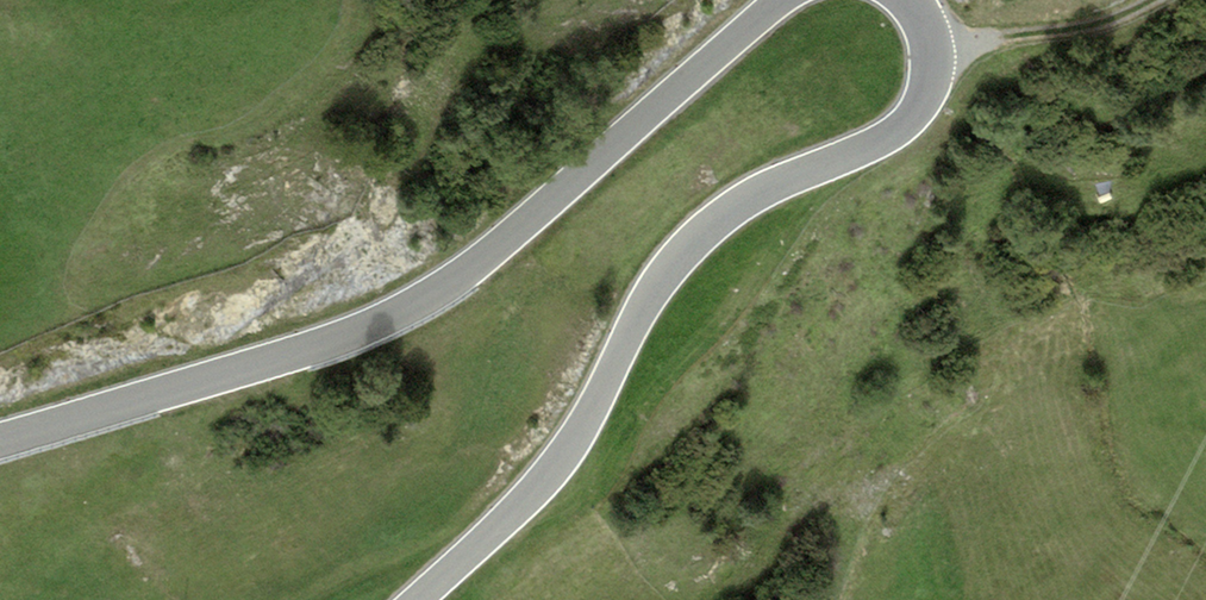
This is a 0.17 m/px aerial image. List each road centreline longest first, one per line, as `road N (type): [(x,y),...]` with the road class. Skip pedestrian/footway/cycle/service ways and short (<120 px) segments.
road 1 (unclassified): [(782,0),(433,293),(332,340),(0,441)]
road 2 (unclassified): [(416,599),(565,455),(643,309),(698,237),(767,188),(880,139),(917,109),(931,52),(908,0)]
road 3 (track): [(931,52),(1087,24),(1153,0)]

